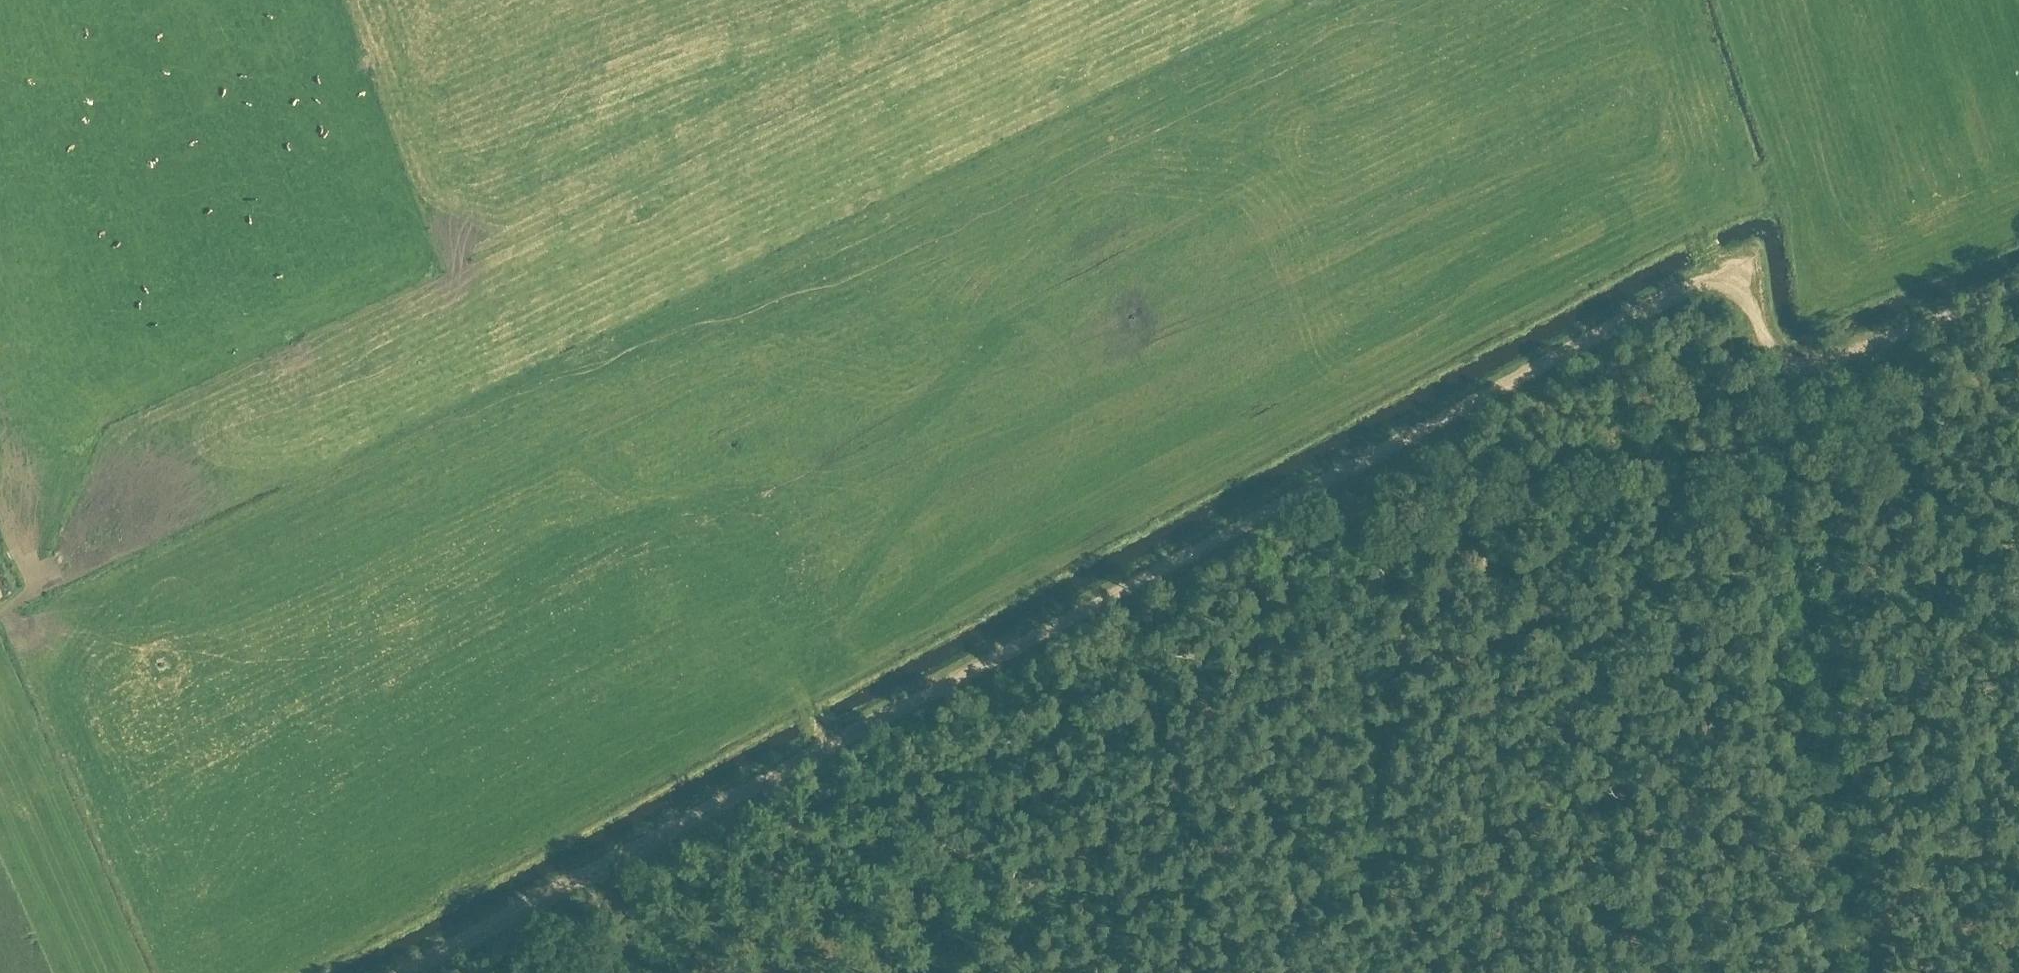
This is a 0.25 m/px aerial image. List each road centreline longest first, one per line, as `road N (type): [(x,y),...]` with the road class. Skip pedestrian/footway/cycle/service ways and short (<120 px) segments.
road 1 (track): [(402,972),(1735,253),(1750,249),(1779,360),(1800,361),(2018,274)]

